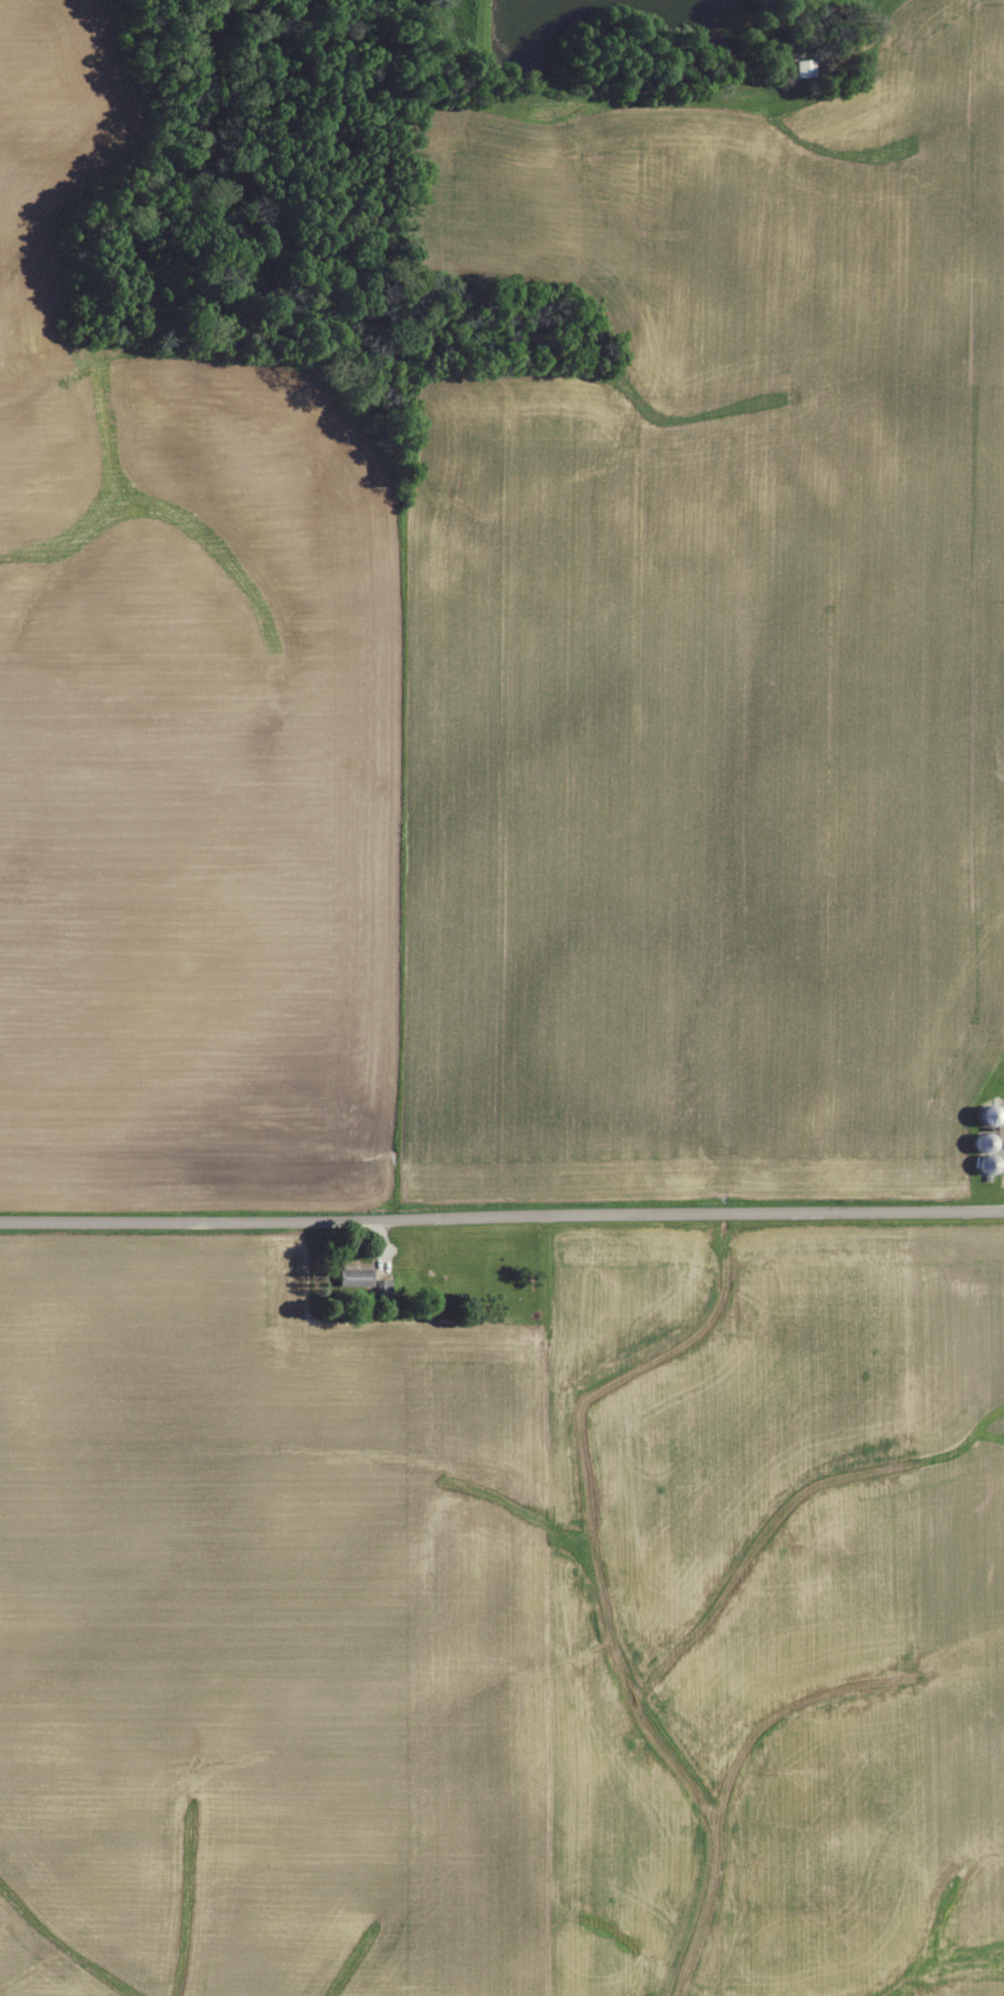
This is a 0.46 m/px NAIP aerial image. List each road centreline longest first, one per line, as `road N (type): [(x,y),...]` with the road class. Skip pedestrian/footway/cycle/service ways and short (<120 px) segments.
road 1 (tertiary): [(0,1222),(1003,1216)]

